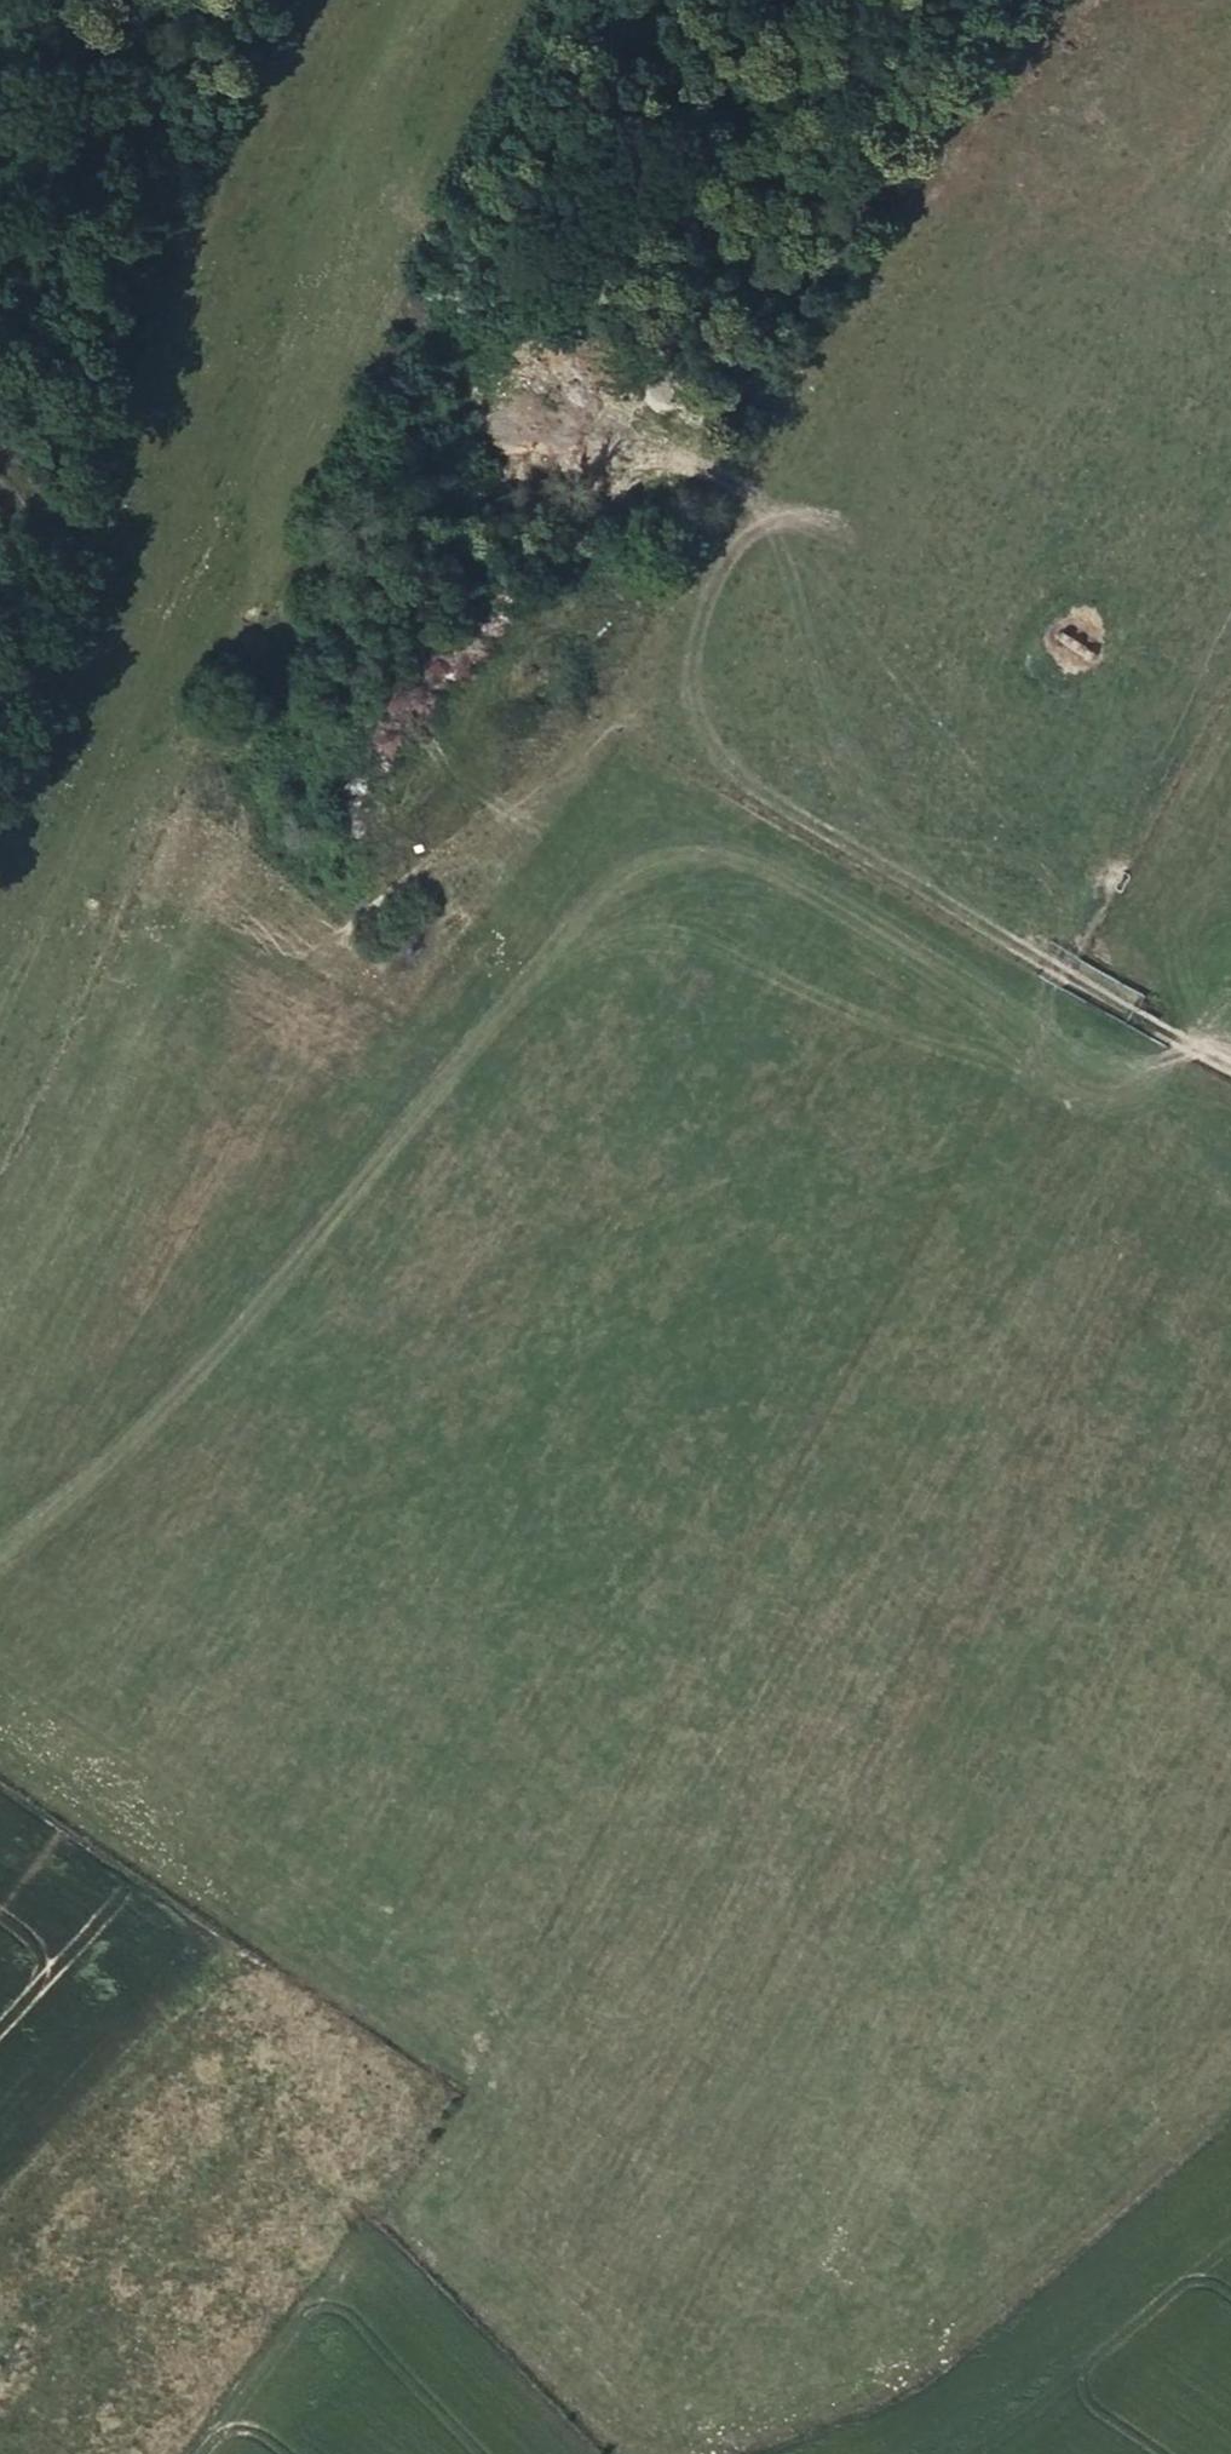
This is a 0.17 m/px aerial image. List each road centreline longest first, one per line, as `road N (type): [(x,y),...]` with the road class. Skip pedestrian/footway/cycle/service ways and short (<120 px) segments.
road 1 (track): [(1016,909),(1230,1047)]

